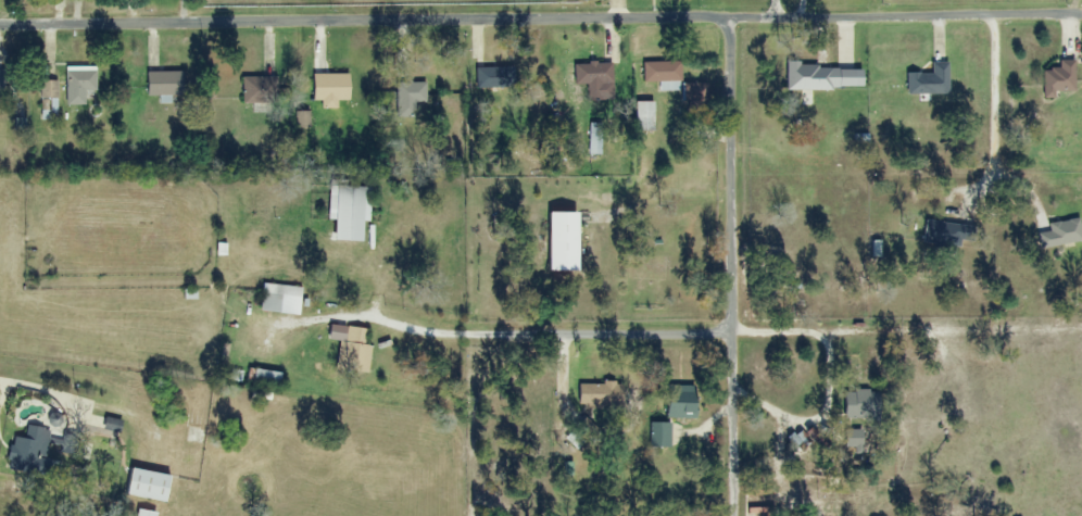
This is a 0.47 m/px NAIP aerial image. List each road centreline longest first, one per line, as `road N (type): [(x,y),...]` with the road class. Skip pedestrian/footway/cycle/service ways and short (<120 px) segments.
road 1 (residential): [(1081,16),(0,22)]
road 2 (residential): [(728,18),(730,515)]
road 3 (residential): [(730,332),(413,333),(368,317),(304,326)]

